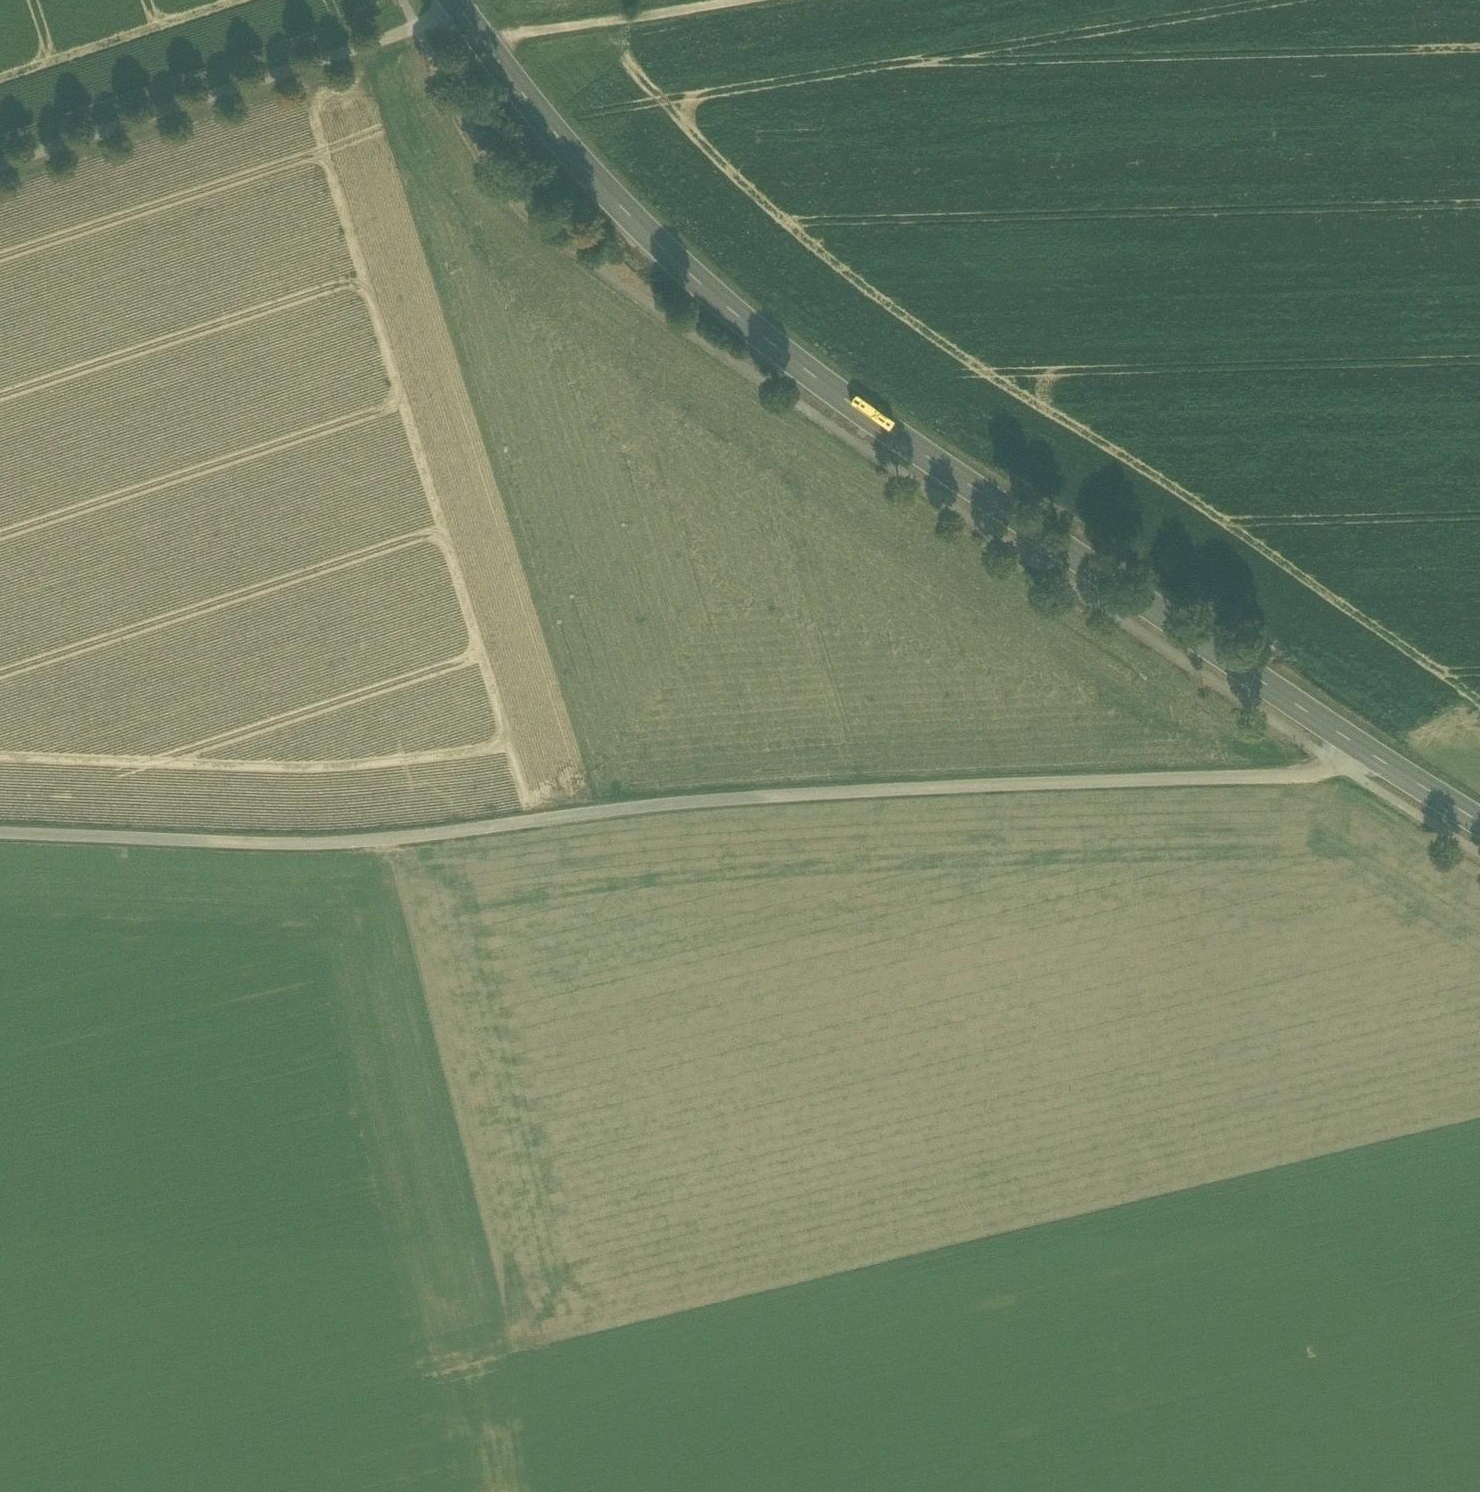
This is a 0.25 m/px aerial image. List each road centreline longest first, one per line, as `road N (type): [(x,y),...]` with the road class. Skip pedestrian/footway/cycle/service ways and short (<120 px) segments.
road 1 (unclassified): [(1360,746),(1311,773),(670,803),(342,842),(0,833)]
road 2 (primary): [(456,0),(564,143),(732,311),(922,452),(1360,746)]
road 3 (track): [(459,5),(415,27),(0,163)]
road 4 (track): [(484,41),(732,0)]
road 5 (primary): [(1360,746),(1479,821)]

